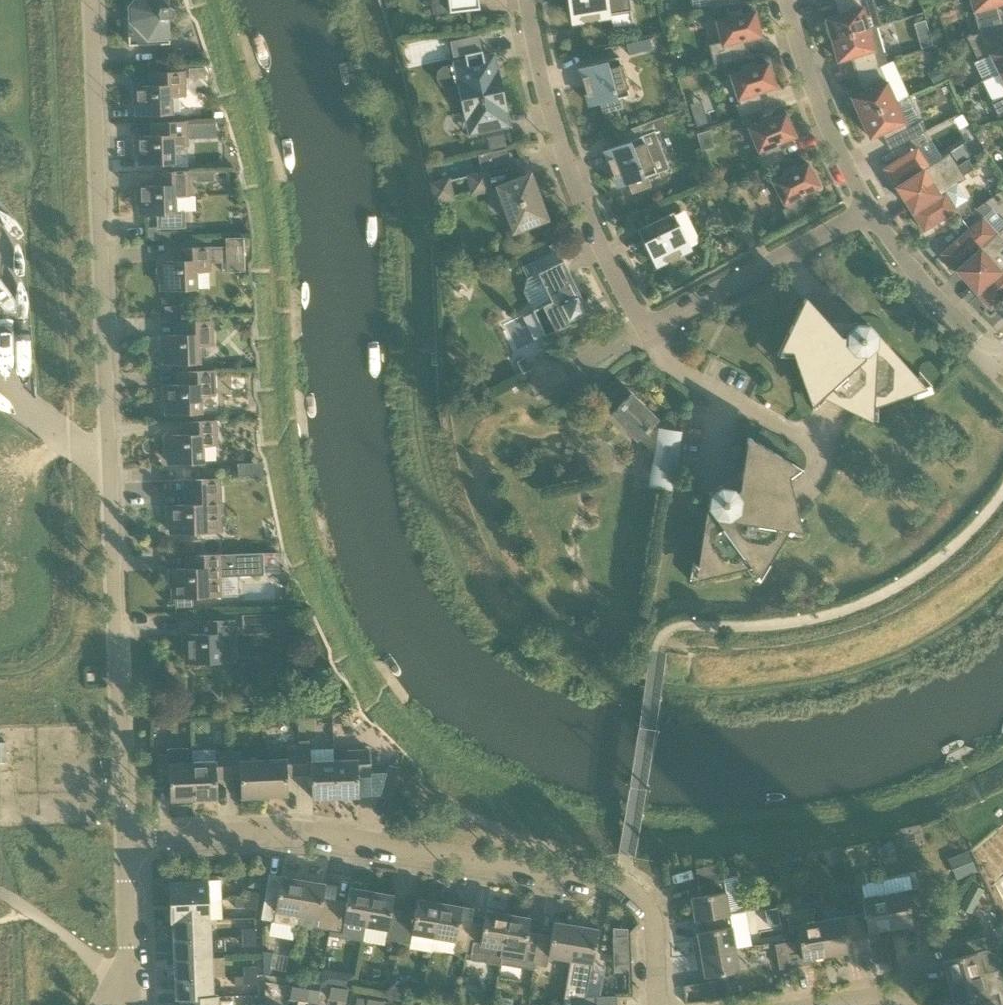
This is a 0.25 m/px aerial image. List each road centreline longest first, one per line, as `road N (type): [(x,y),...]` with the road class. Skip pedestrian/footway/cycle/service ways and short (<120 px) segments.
road 1 (residential): [(128,838),(92,0)]
road 2 (residential): [(658,1004),(650,906),(621,884),(302,828),(128,838)]
road 3 (residential): [(643,335),(569,177),(538,71),(528,0)]
road 4 (residential): [(871,211),(643,335)]
road 5 (residential): [(871,211),(831,138),(789,0)]
road 6 (residential): [(818,446),(670,369),(643,335)]
road 7 (residential): [(996,361),(911,269),(871,211)]
road 8 (residential): [(133,981),(128,838)]

